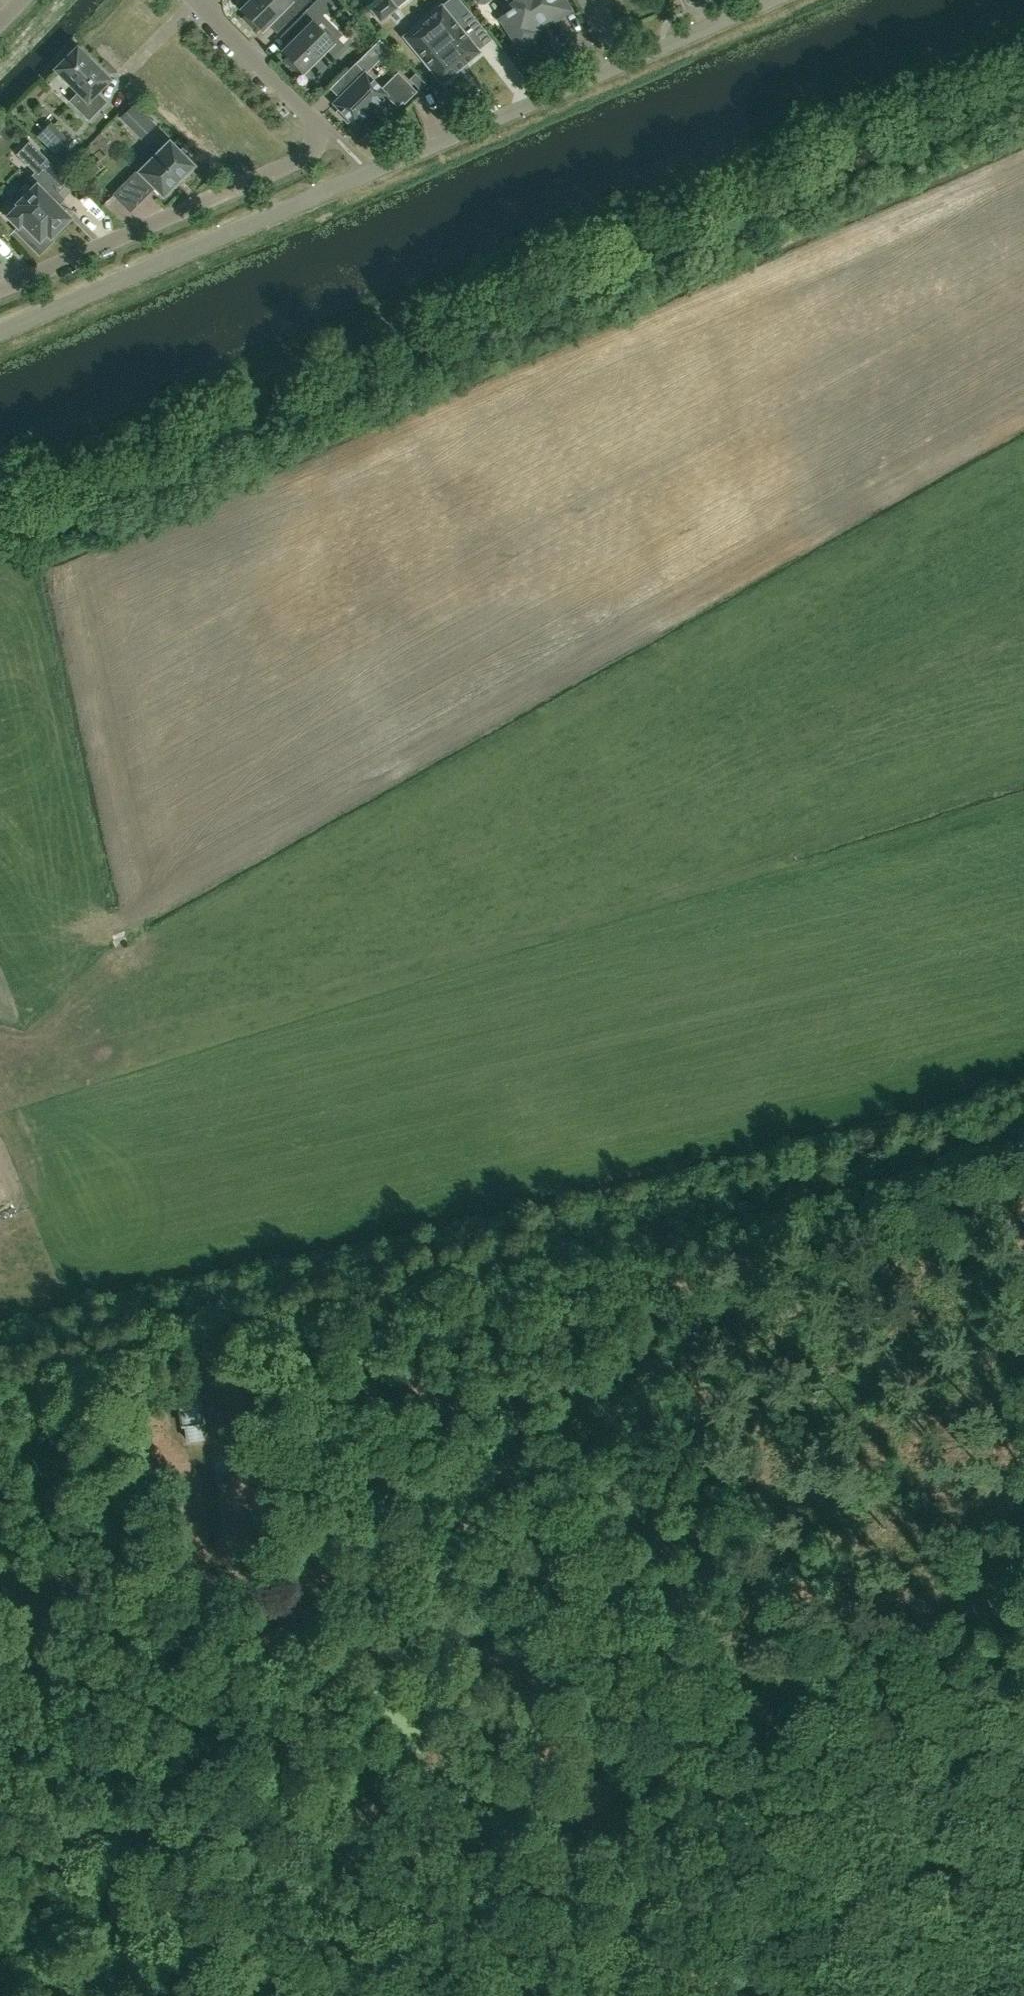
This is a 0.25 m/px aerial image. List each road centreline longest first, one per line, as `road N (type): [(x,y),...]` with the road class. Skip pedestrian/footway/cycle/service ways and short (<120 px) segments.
road 1 (residential): [(0,334),(769,0)]
road 2 (residential): [(202,3),(312,114),(317,143),(311,153),(0,292)]

